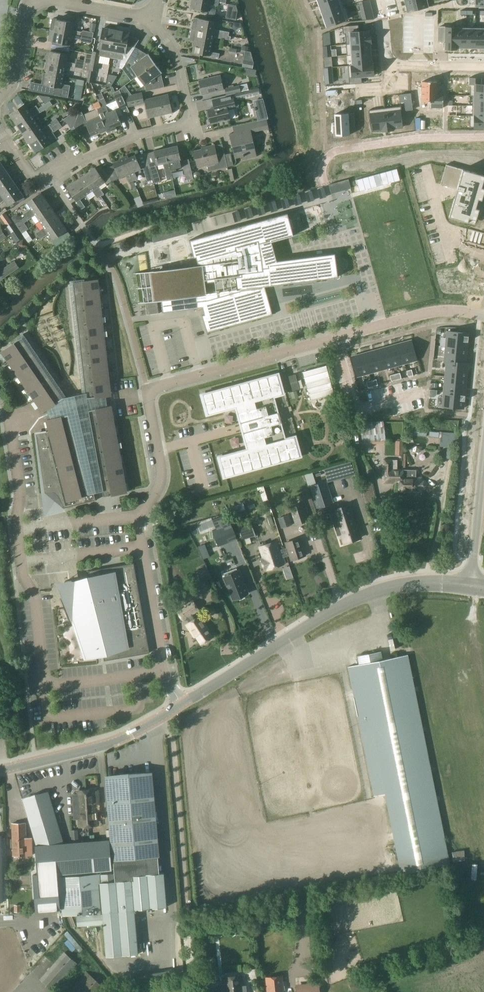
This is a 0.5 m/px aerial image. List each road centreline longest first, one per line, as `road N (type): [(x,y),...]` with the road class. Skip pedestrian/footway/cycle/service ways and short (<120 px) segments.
road 1 (residential): [(140,517),(162,480),(147,390),(424,313),(483,313)]
road 2 (unclassified): [(470,587),(395,586),(333,605),(181,705)]
road 3 (residential): [(16,530),(44,684),(163,671)]
road 4 (residential): [(45,177),(187,122),(176,60),(149,13)]
road 5 (unclassified): [(181,705),(114,742),(0,771)]
road 6 (residential): [(163,671),(140,517)]
road 7 (unclassified): [(470,587),(483,438)]
road 8 (residential): [(140,517),(16,530)]

